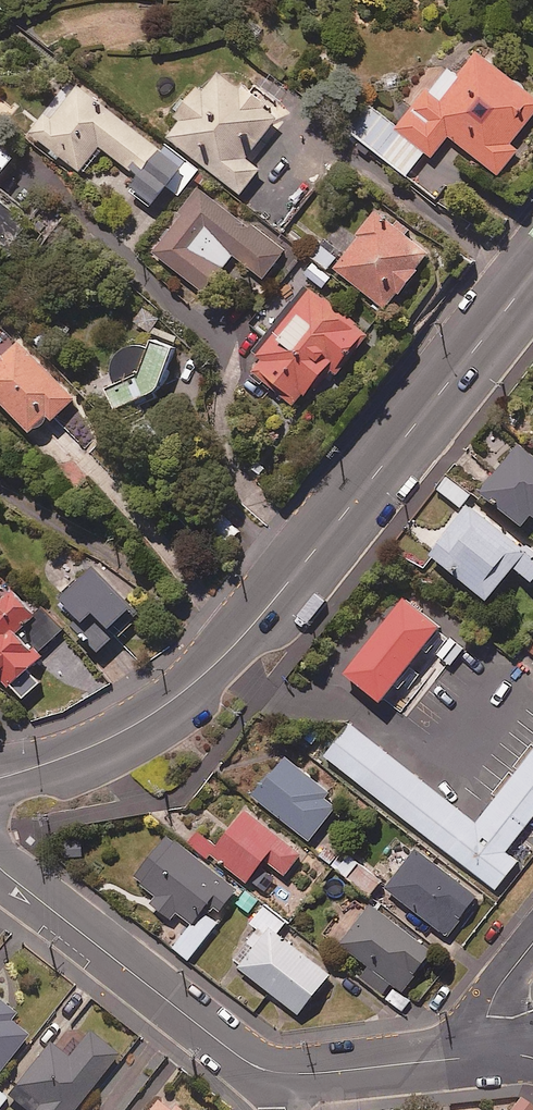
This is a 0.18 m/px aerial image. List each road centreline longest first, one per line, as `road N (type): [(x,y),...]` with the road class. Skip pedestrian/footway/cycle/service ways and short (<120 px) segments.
road 1 (secondary): [(0,779),(133,726),(241,639),(532,272)]
road 2 (residential): [(0,868),(238,1055),(276,1072)]
road 3 (residential): [(276,1072),(485,1054)]
road 4 (residential): [(532,942),(491,1002),(485,1054)]

